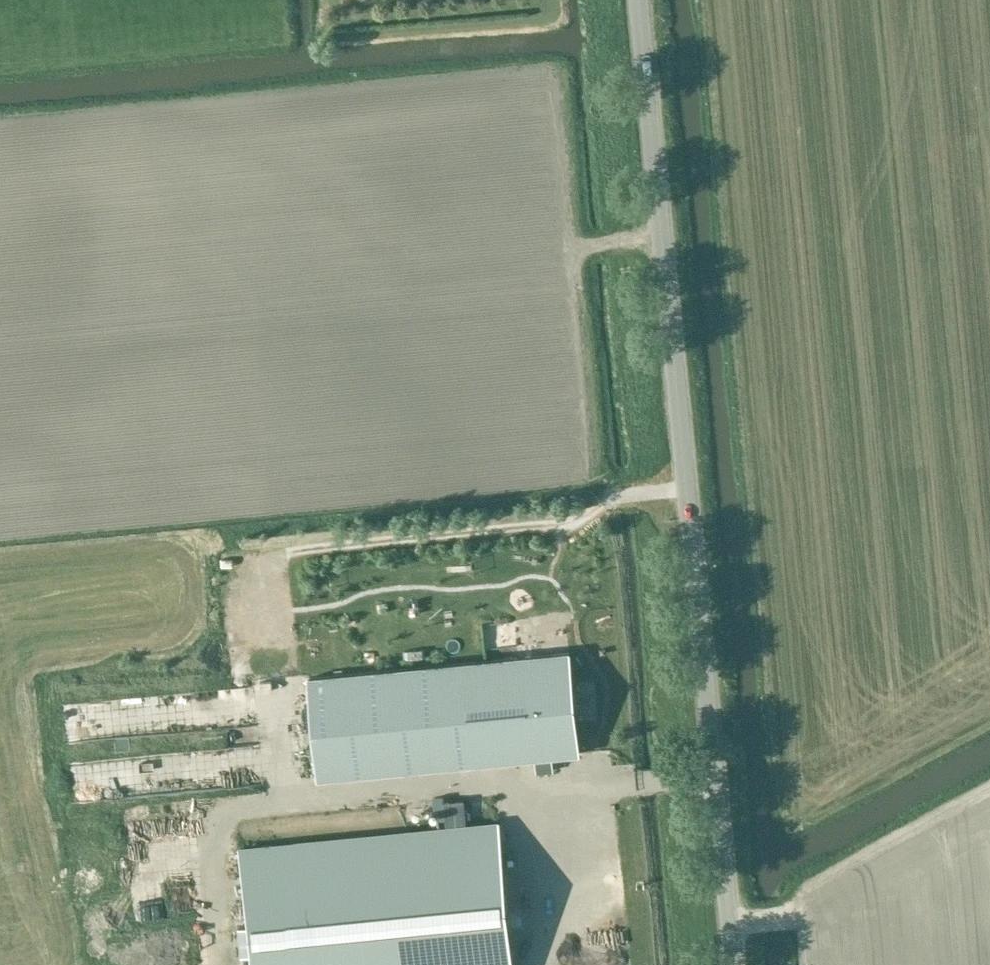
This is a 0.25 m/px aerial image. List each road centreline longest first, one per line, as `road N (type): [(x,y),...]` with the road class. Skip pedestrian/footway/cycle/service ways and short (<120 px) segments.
road 1 (unclassified): [(735,964),(639,0)]
road 2 (track): [(717,778),(543,795),(492,782),(219,811),(208,822),(220,964)]

